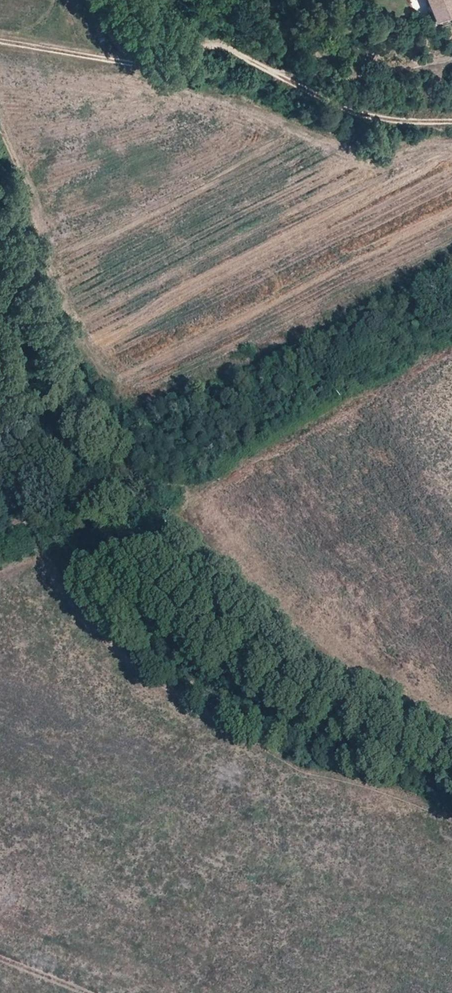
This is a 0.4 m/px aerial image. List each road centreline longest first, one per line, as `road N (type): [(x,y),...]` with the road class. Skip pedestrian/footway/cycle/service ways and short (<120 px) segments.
road 1 (track): [(0,464),(59,564),(173,688),(307,765),(451,808)]
road 2 (track): [(0,43),(169,64),(213,45),(351,118),(451,127)]
road 3 (track): [(263,72),(379,77),(451,58)]

